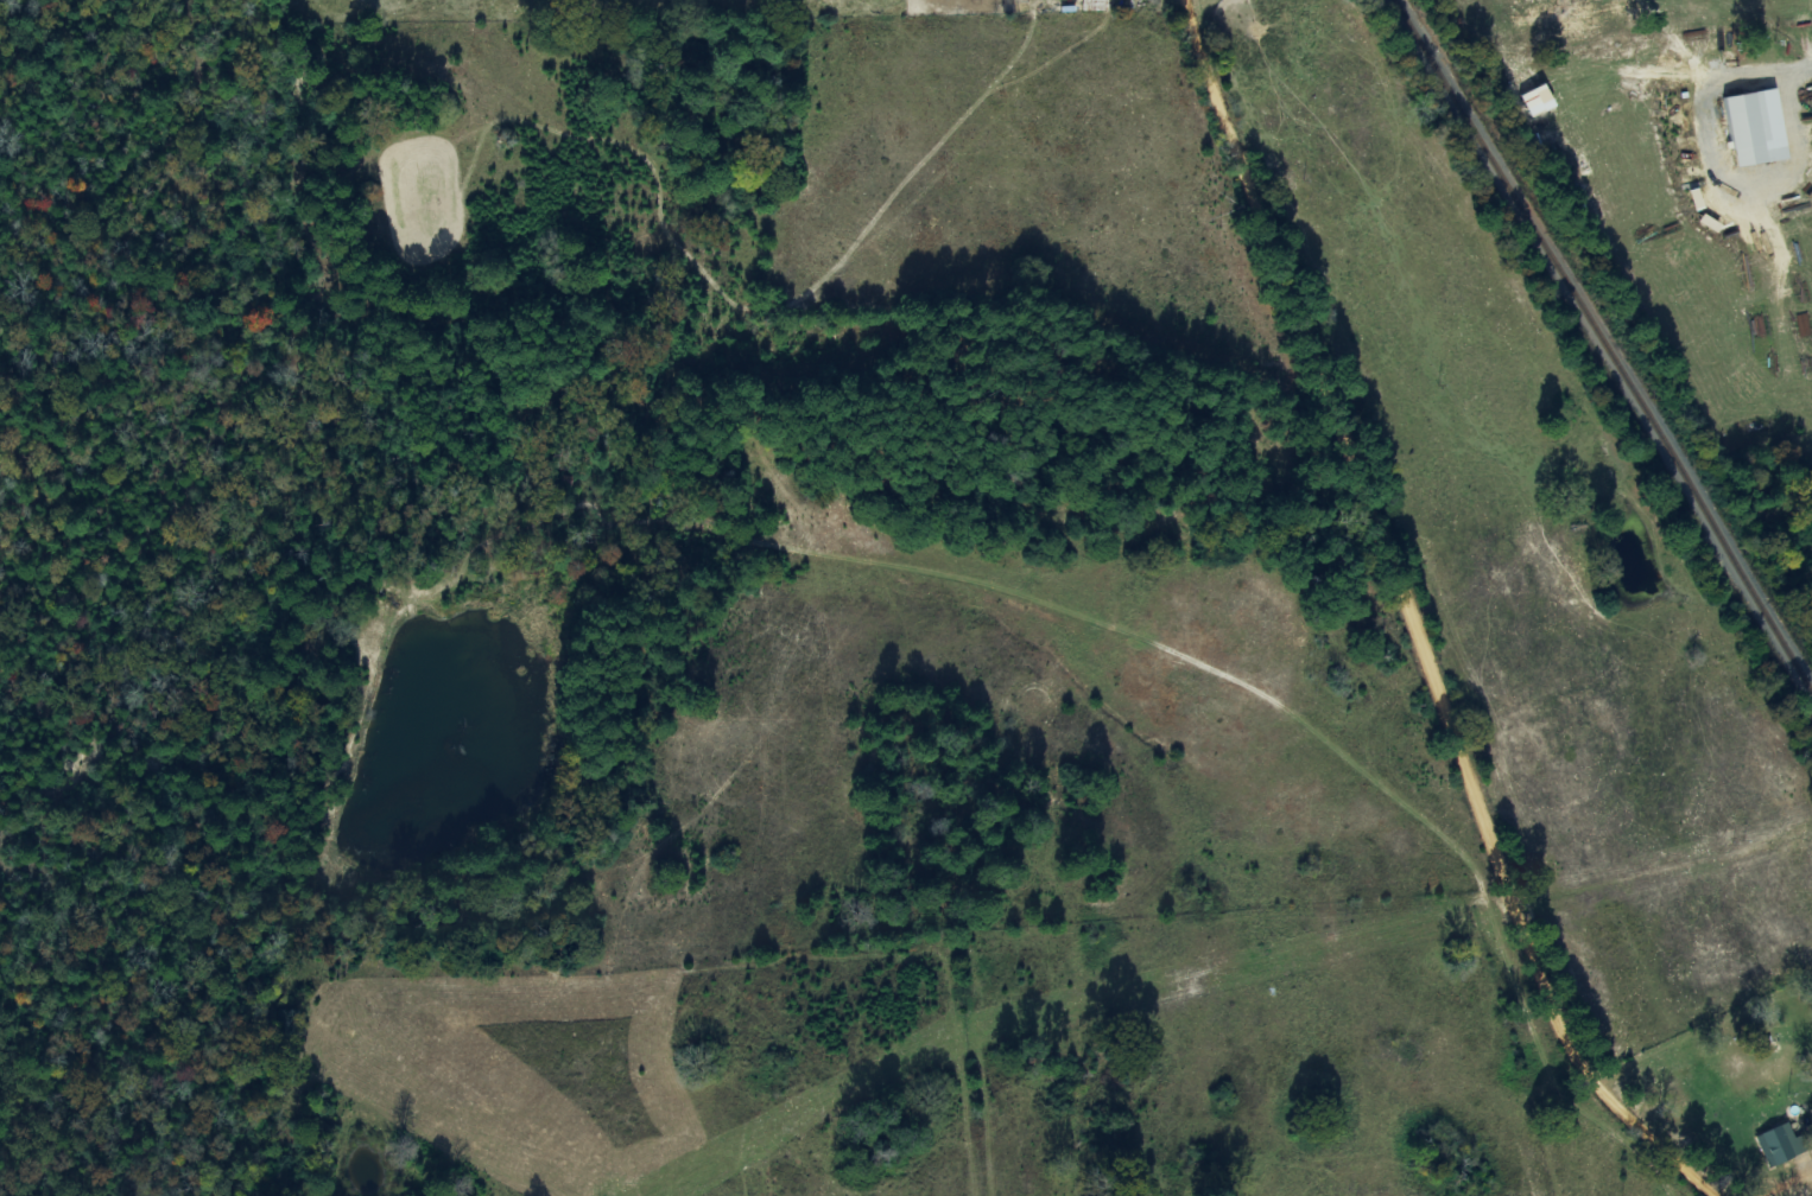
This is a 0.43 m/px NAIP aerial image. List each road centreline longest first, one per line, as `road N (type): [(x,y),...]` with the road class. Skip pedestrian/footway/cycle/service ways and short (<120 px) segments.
road 1 (residential): [(1753,1195),(1556,976),(1443,661),(1425,649),(1185,0)]

